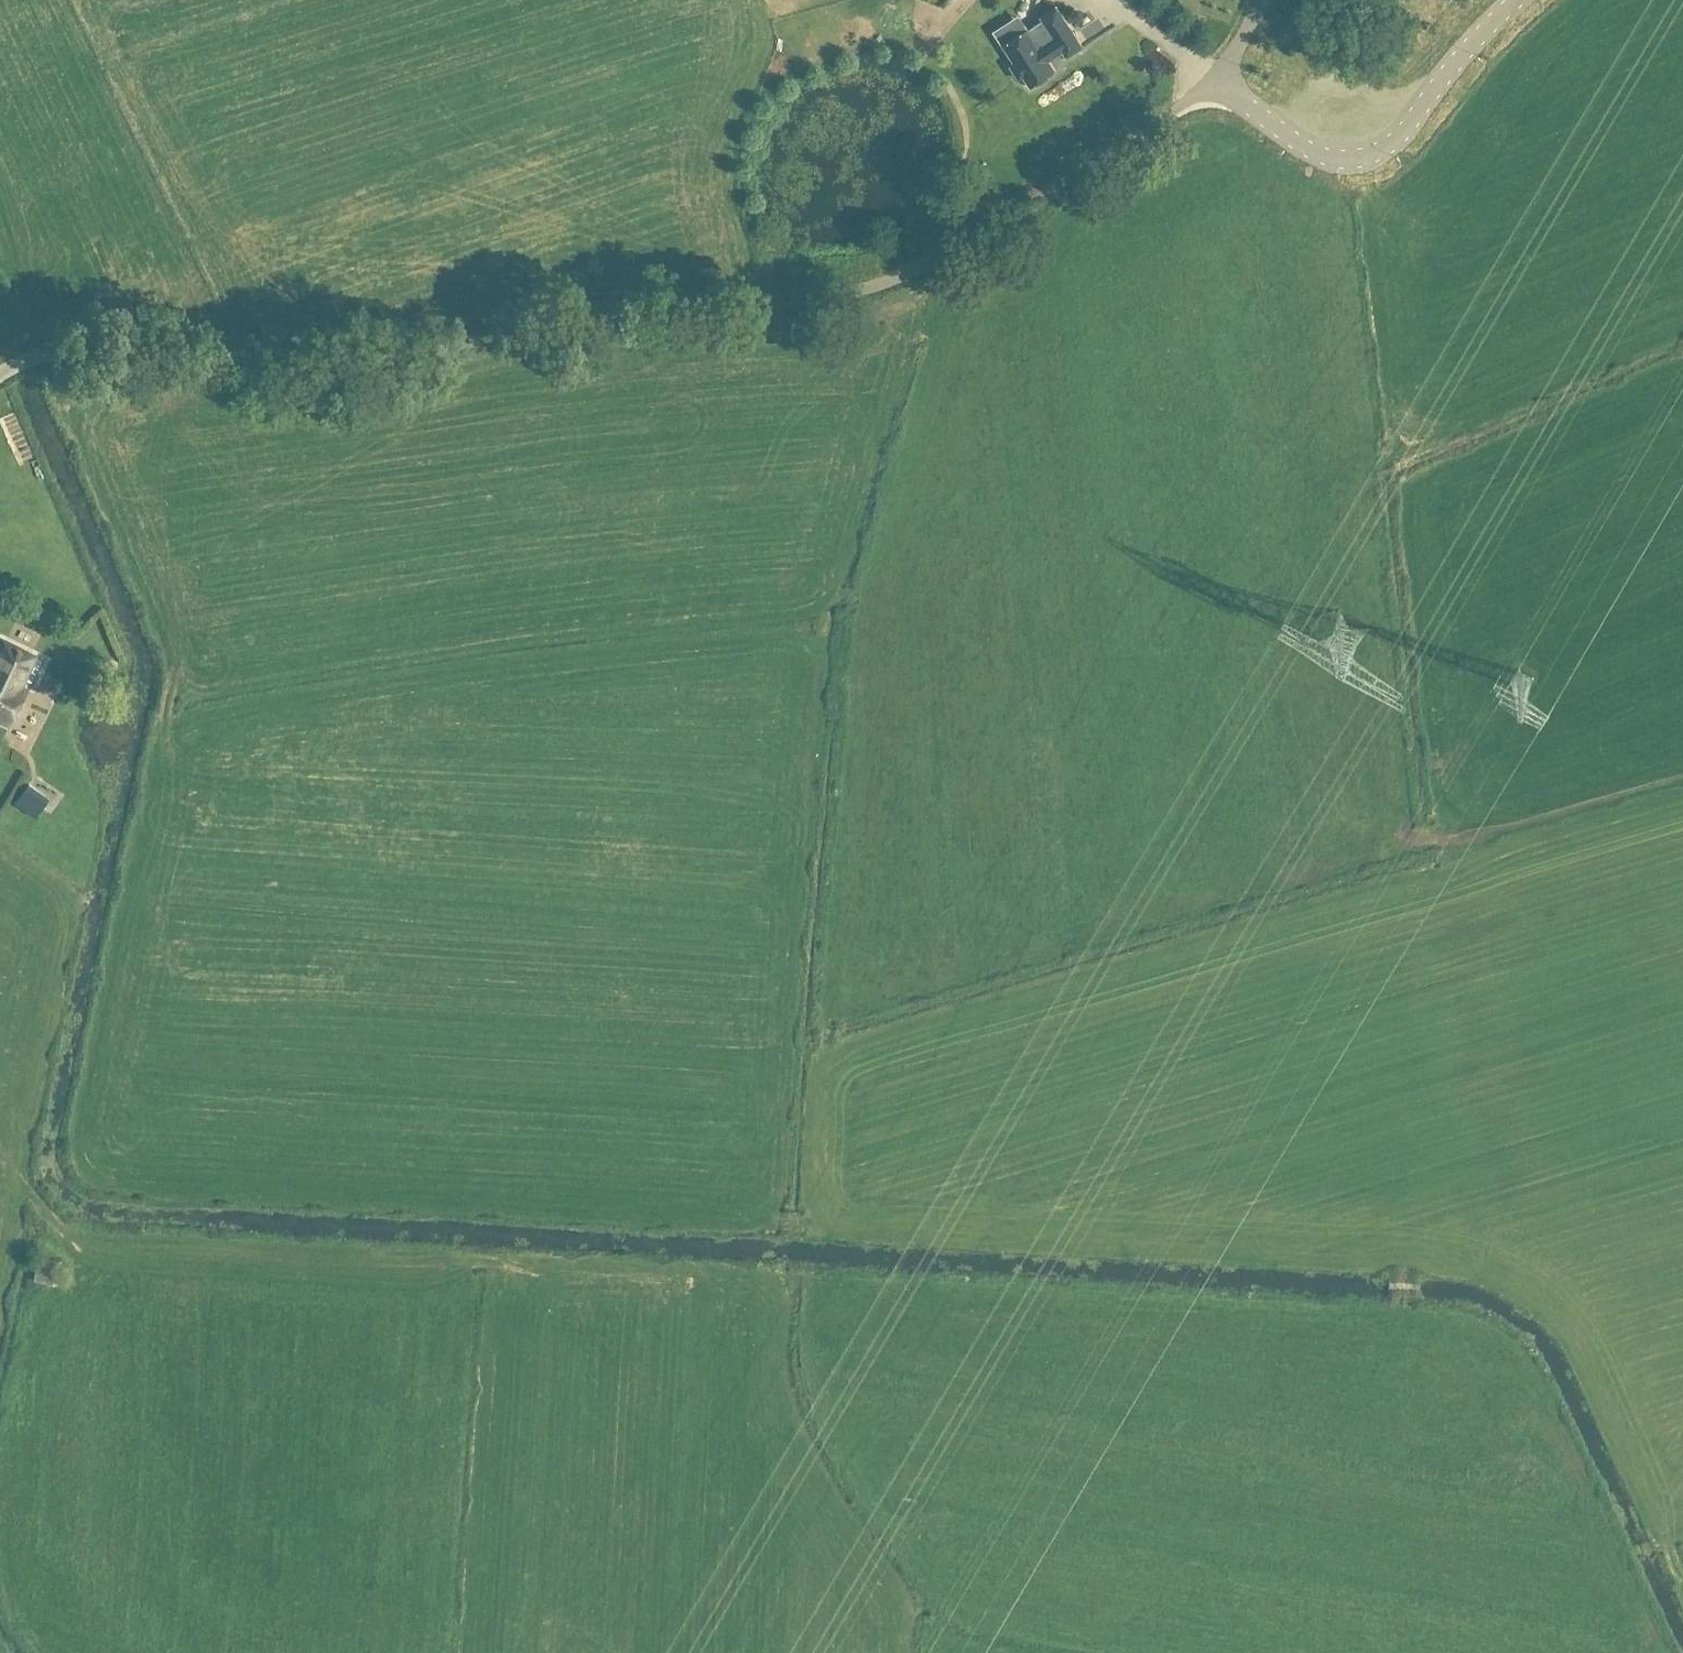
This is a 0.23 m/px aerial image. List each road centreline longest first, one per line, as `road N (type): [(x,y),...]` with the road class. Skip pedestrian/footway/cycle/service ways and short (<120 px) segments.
road 1 (unclassified): [(1515,0),(1384,148),(1336,158),(1309,150),(1215,73),(1107,158),(974,244),(854,293),(796,307),(521,332),(338,372),(303,375),(95,347),(44,353),(0,373)]

